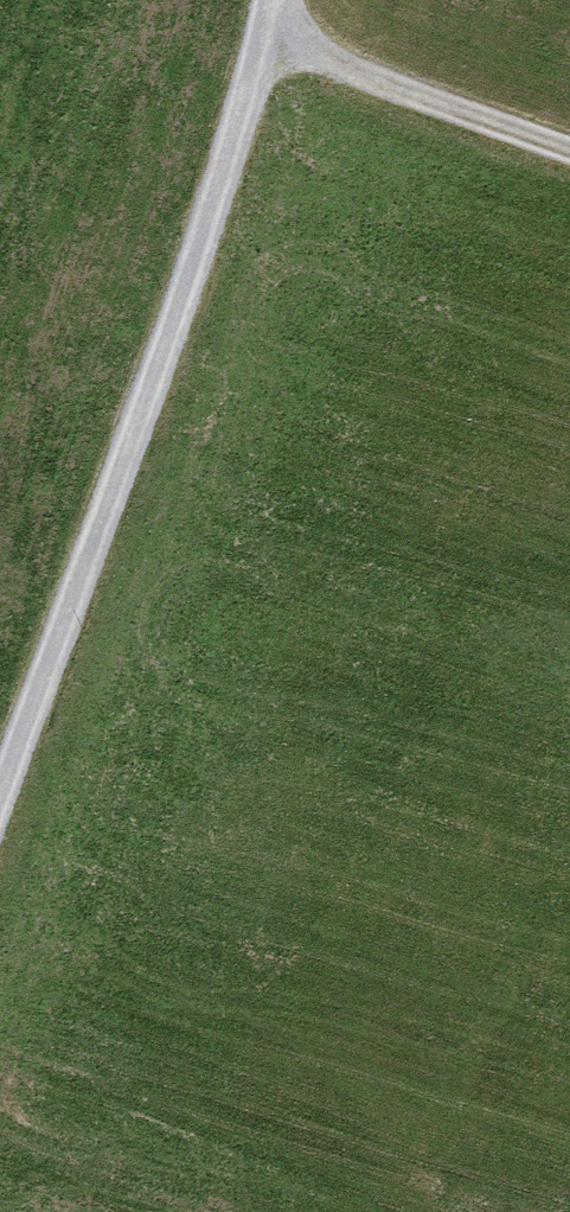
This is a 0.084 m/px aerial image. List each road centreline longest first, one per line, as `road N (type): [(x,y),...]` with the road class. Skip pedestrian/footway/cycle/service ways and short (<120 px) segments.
road 1 (track): [(0,797),(274,35),(278,0)]
road 2 (track): [(569,153),(274,35)]
road 3 (track): [(0,1096),(277,1211)]

